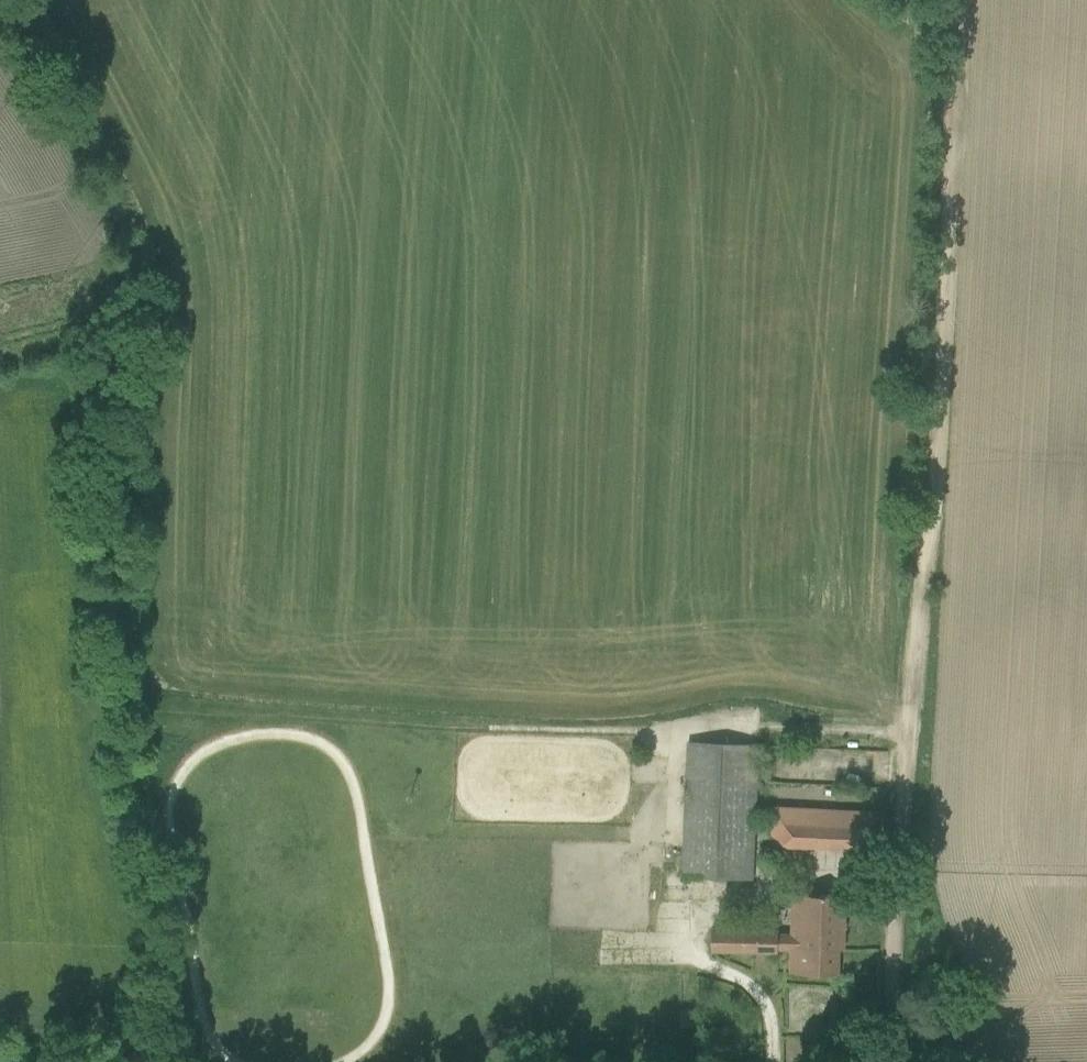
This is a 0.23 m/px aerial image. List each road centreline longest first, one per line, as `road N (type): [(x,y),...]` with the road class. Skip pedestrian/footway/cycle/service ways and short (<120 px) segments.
road 1 (track): [(888,1061),(955,0)]

